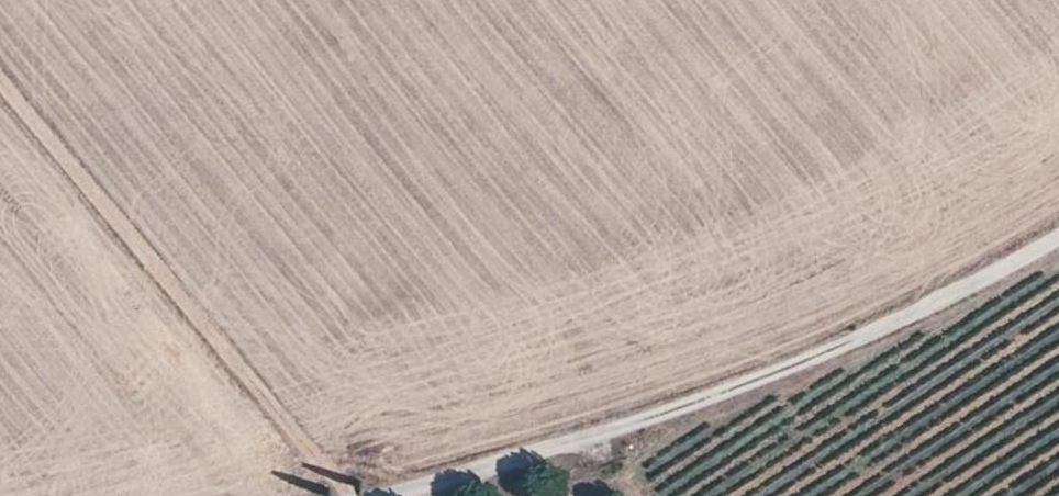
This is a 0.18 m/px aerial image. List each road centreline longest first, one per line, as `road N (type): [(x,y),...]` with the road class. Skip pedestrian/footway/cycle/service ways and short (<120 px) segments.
road 1 (unclassified): [(1058,235),(887,333),(598,437),(378,495)]
road 2 (track): [(354,495),(0,80)]

